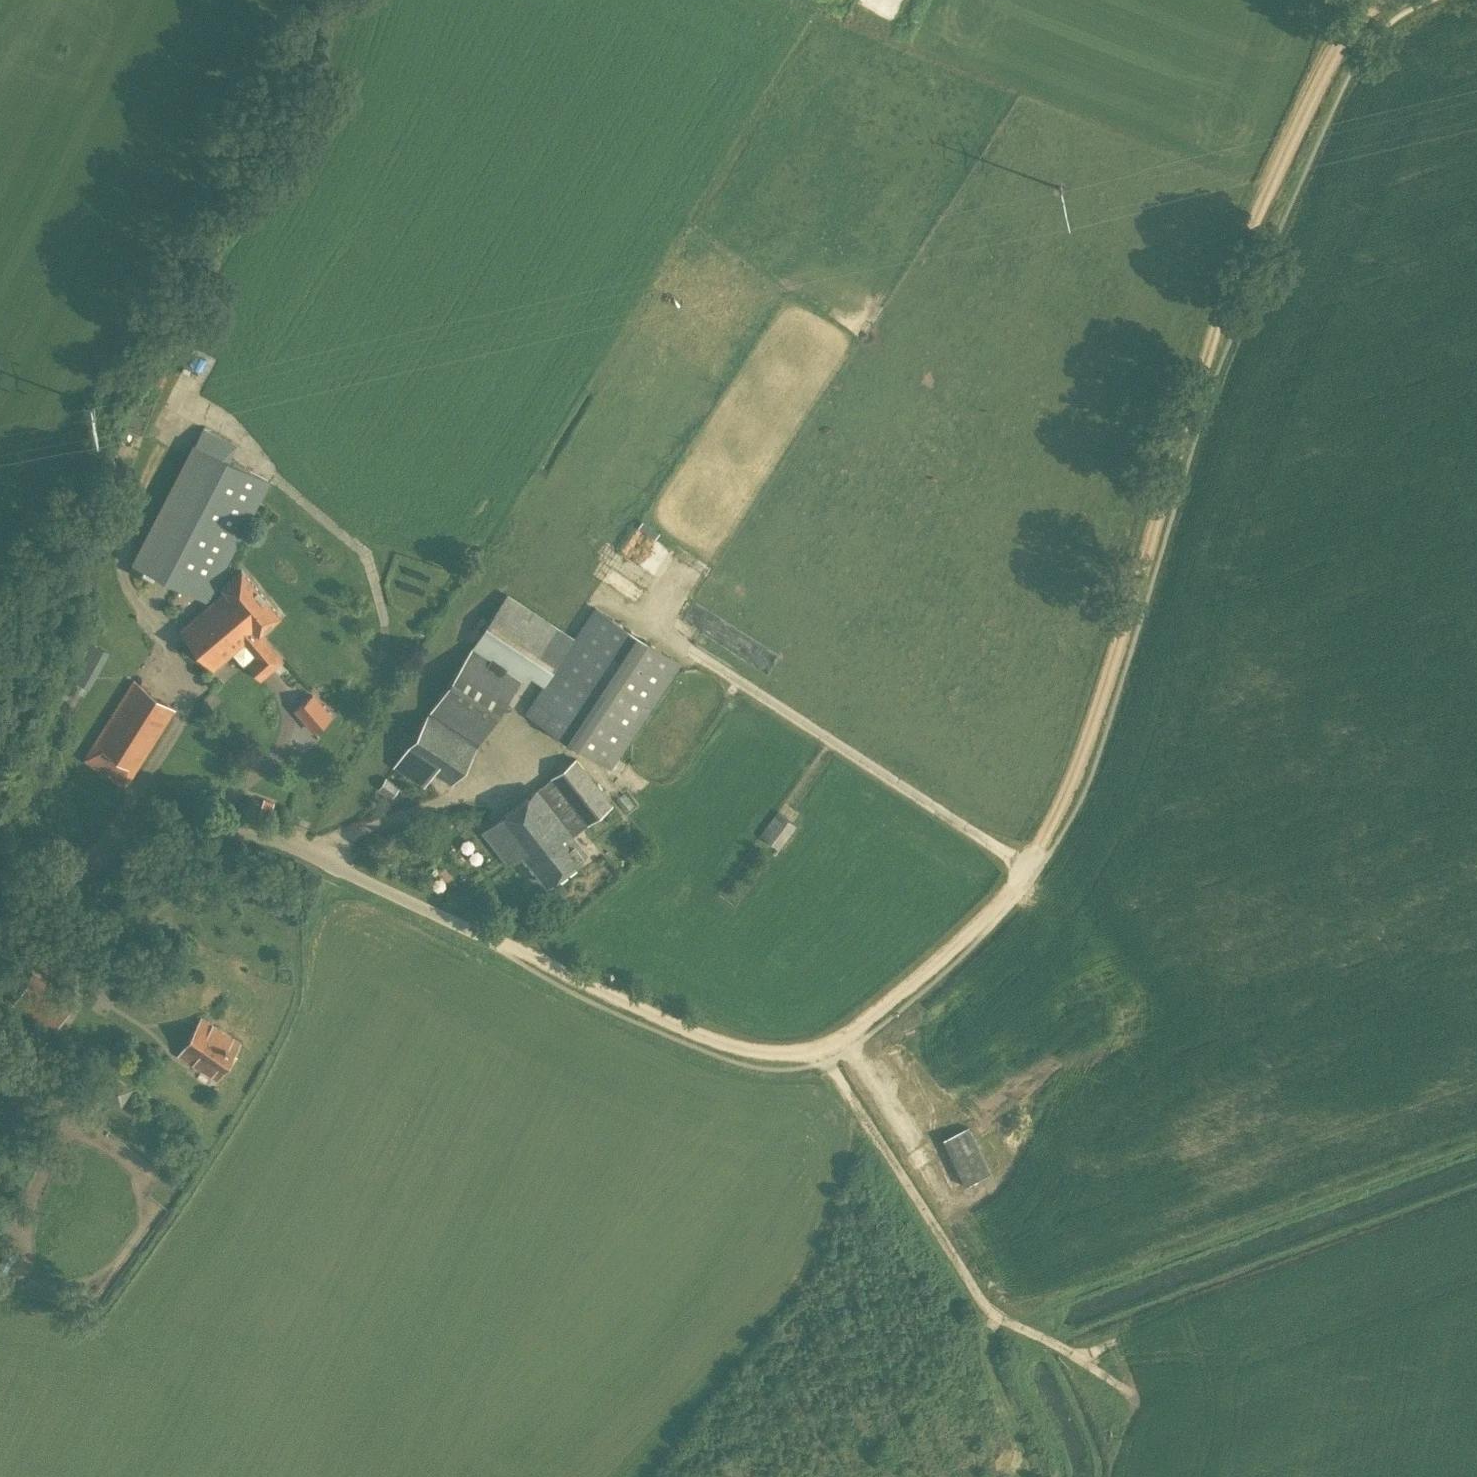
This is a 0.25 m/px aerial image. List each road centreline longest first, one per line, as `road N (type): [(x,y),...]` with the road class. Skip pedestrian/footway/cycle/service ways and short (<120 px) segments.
road 1 (track): [(474,929),(713,1037),(763,1047),(807,1045),(860,1018),(934,954),(1022,862),(1063,798),(1106,696),(1223,329),(1317,87),(1352,28),(1386,0)]
road 2 (unclassified): [(474,929),(273,839),(238,831),(196,831),(0,878)]

